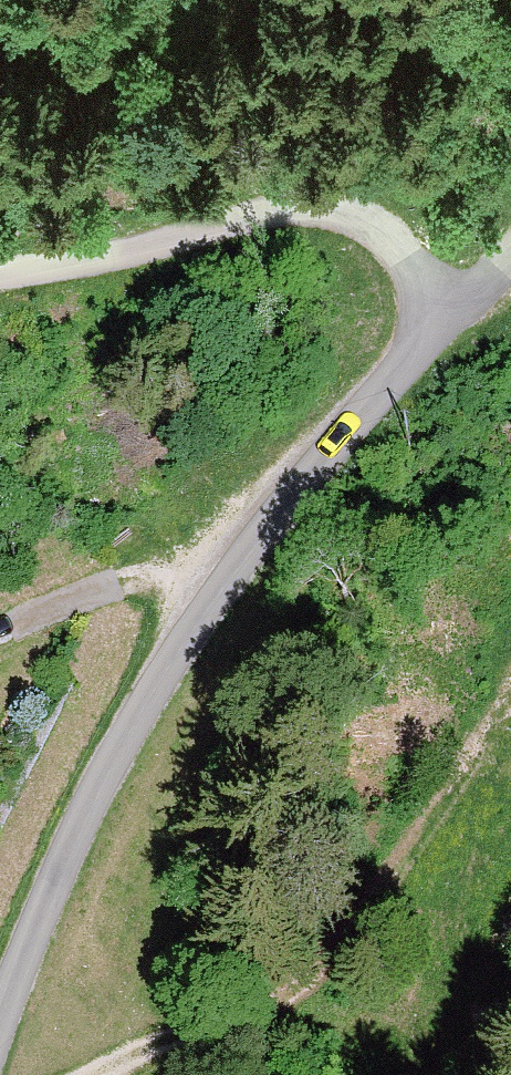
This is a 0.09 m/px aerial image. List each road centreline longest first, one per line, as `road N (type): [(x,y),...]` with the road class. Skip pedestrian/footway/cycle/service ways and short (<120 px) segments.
road 1 (unclassified): [(0,1019),(78,837),(210,593),(301,475),(458,329)]
road 2 (residential): [(458,329),(387,232),(355,213),(296,209),(0,274)]
road 3 (track): [(112,1074),(236,1022),(474,763)]

